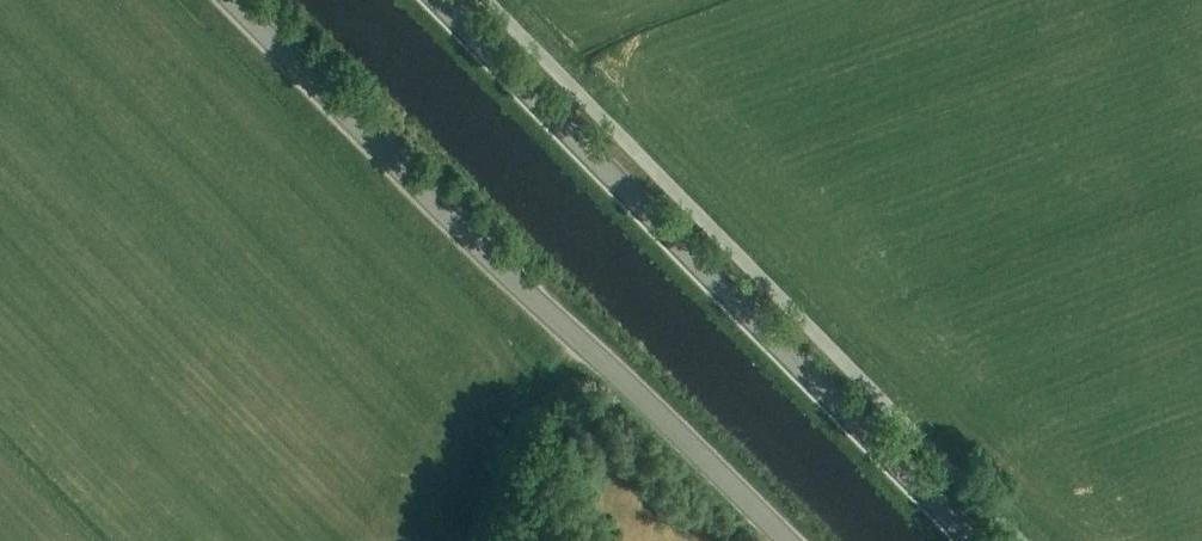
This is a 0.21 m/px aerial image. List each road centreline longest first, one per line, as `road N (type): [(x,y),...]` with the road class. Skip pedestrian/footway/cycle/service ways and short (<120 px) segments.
road 1 (unclassified): [(785,540),(229,0)]
road 2 (secondary): [(968,540),(435,0)]

